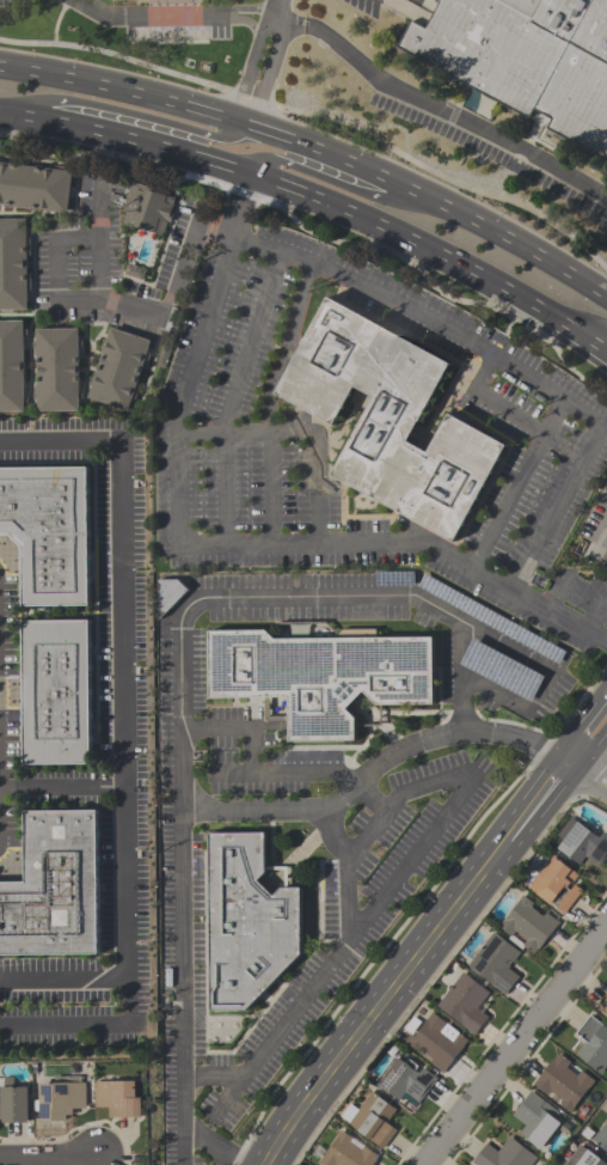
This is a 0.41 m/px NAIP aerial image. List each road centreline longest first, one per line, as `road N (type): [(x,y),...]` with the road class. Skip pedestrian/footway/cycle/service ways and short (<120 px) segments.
road 1 (primary): [(0,112),(154,145),(307,193),(493,281),(606,349)]
road 2 (tertiary): [(268,1164),(569,766)]
road 3 (primary): [(606,297),(503,234),(232,117)]
road 4 (residential): [(606,927),(424,1164)]
road 5 (primary): [(1,112),(80,105),(220,140),(251,124)]
road 6 (primary): [(232,117),(0,67)]
road 7 (primary): [(411,194),(375,199),(278,161),(247,172)]

